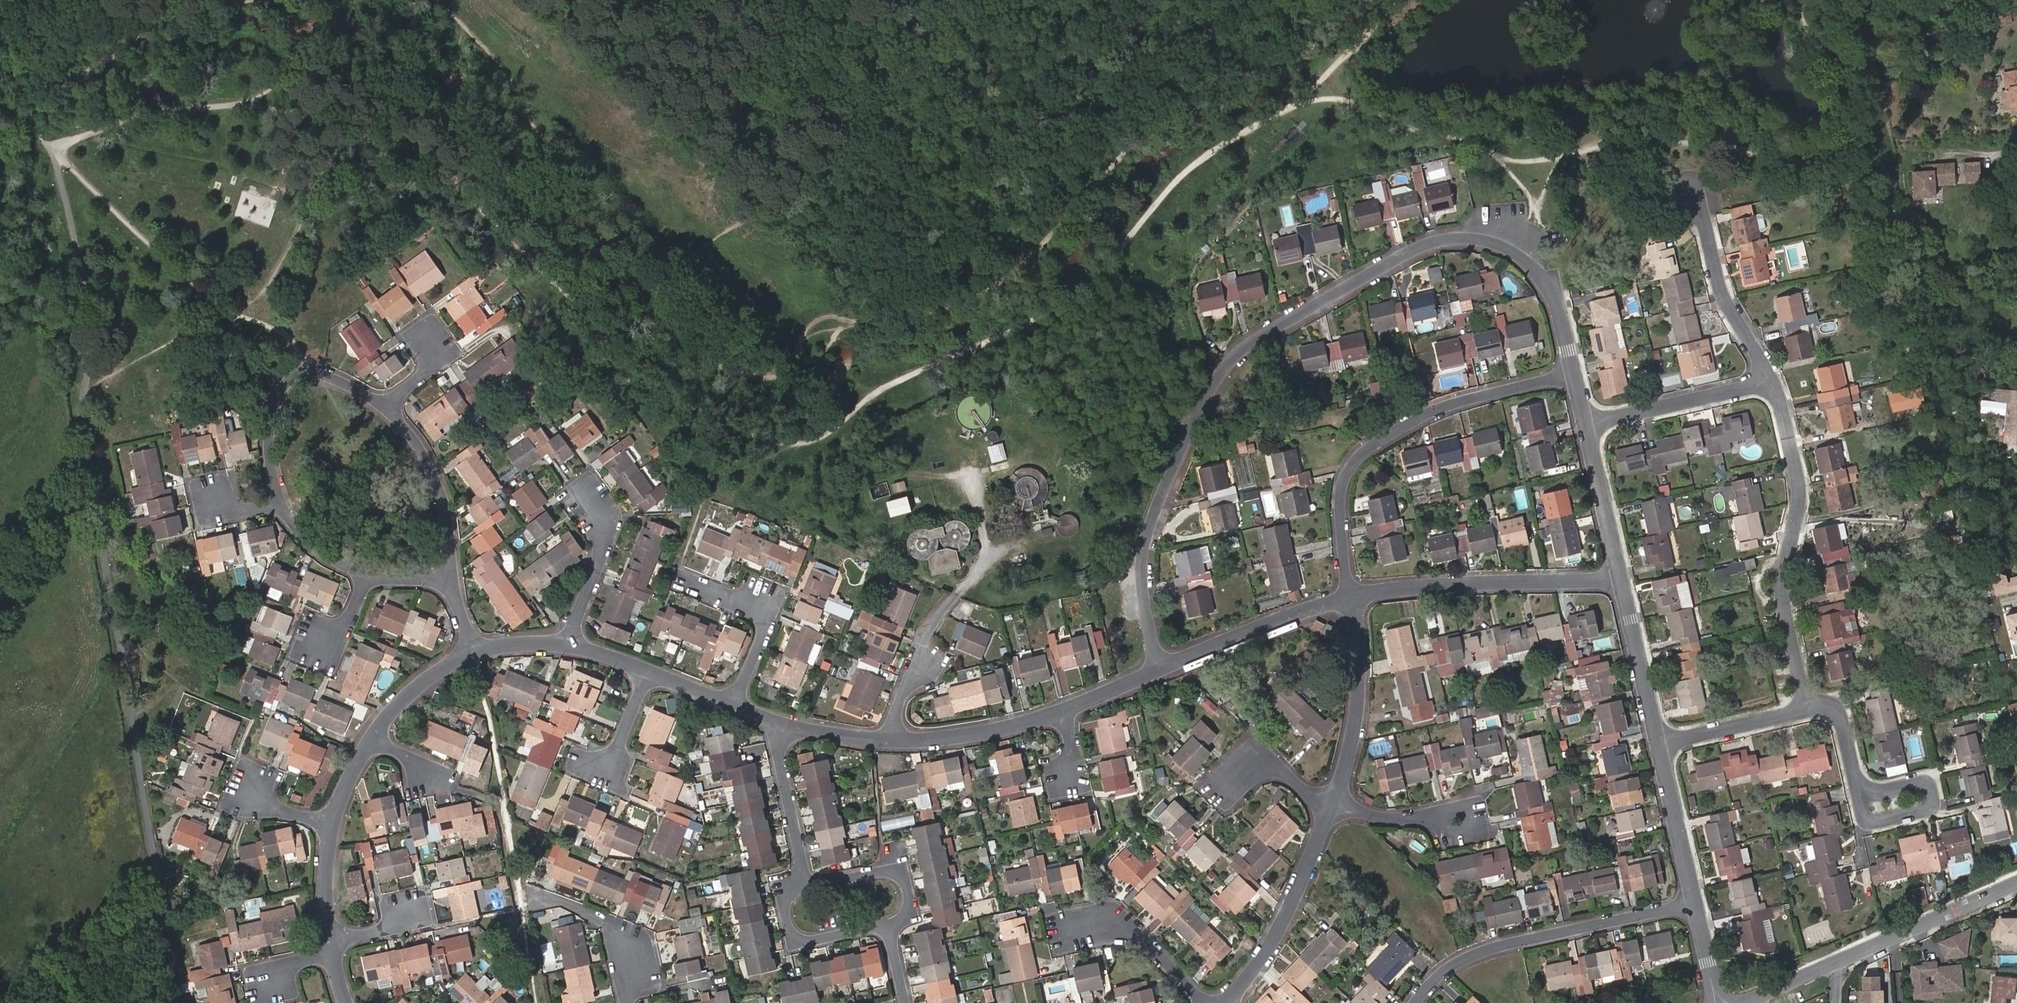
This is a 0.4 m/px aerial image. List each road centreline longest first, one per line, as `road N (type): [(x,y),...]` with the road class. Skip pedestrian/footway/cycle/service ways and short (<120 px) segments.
road 1 (residential): [(1163,668),(1145,588),(1147,548),(1212,386),(1253,342),(1408,251),(1476,236),(1518,251),(1560,293),(1577,369)]
road 2 (residential): [(1577,369),(1467,396),(1369,446),(1345,481),(1352,596)]
road 3 (track): [(472,651),(537,1002)]
road 4 (residential): [(1770,384),(1798,484),(1782,601),(1808,710)]
road 5 (residential): [(1415,1002),(1444,968),(1480,949),(1695,900)]
road 6 (residential): [(1624,578),(1500,580),(1352,596)]
road 7 (residential): [(384,406),(312,371),(289,380),(269,446),(281,504)]
road 8 (residential): [(1225,1002),(1281,929),(1331,806)]
road 9 (residential): [(1331,806),(1357,734),(1364,661),(1352,596)]
road 10 (residential): [(1691,191),(1723,302),(1770,384)]
road 11 (residential): [(1352,596),(1163,668)]
road 12 (residential): [(736,706),(765,627),(761,604),(675,578)]
road 13 (residential): [(2016,882),(1838,961)]
road 14 (residential): [(450,582),(439,493),(416,443),(384,406)]
road 15 (residential): [(1589,422),(1770,384)]
road 16 (residential): [(1069,708),(976,733),(888,738)]
road 17 (residential): [(776,720),(807,888)]
road 18 (residential): [(1624,578),(1659,745)]
road 19 (residential): [(1203,1002),(1147,938),(1118,922),(1071,931)]
road 20 (residential): [(626,1002),(633,959),(605,920),(535,899)]
road 21 (residential): [(1589,422),(1624,578)]
road 22 (residential): [(1659,745),(1695,900)]
road 23 (residential): [(1859,795),(1916,783),(1933,797),(1926,812),(1866,824)]
road 24 (residential): [(570,639),(605,547),(583,494)]
road 25 (residential): [(807,888),(785,907),(792,935),(804,940),(886,923)]
road 26 (residential): [(1659,745),(1808,710)]
road 27 (residential): [(886,923),(906,907),(900,880),(888,873),(807,888)]
road 28 (residential): [(1331,806),(1284,767),(1253,758),(1223,787)]
road 29 (residential): [(472,651),(439,667),(375,737)]
road 30 (residential): [(333,822),(333,948)]
road 31 (residential): [(1331,806),(1456,819)]

